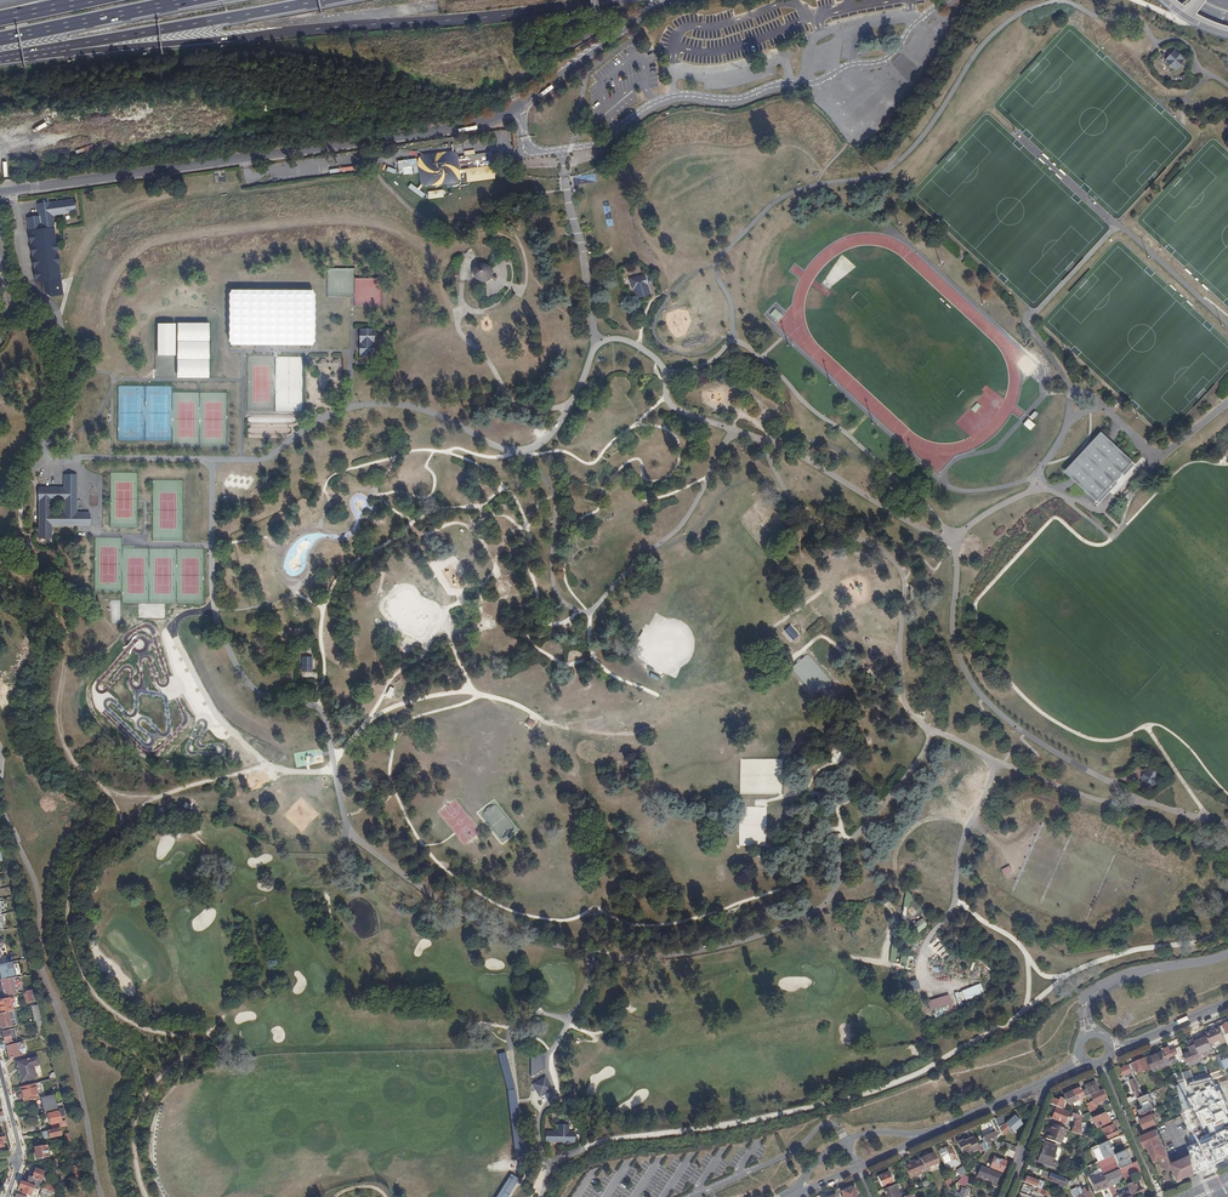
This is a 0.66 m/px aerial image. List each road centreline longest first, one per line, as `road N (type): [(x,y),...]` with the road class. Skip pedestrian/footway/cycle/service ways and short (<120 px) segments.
road 1 (unclassified): [(0,192),(473,126),(518,106),(674,0)]
road 2 (motorway): [(82,44),(102,50),(621,0)]
road 3 (motorway): [(82,44),(326,0)]
road 4 (motorway): [(0,39),(186,0)]
road 5 (residential): [(928,1134),(846,1141),(815,1164),(800,1193)]
road 6 (residential): [(1100,1063),(1160,1196)]
road 7 (residential): [(1049,1079),(928,1134)]
road 8 (residential): [(1005,1196),(1049,1079)]

